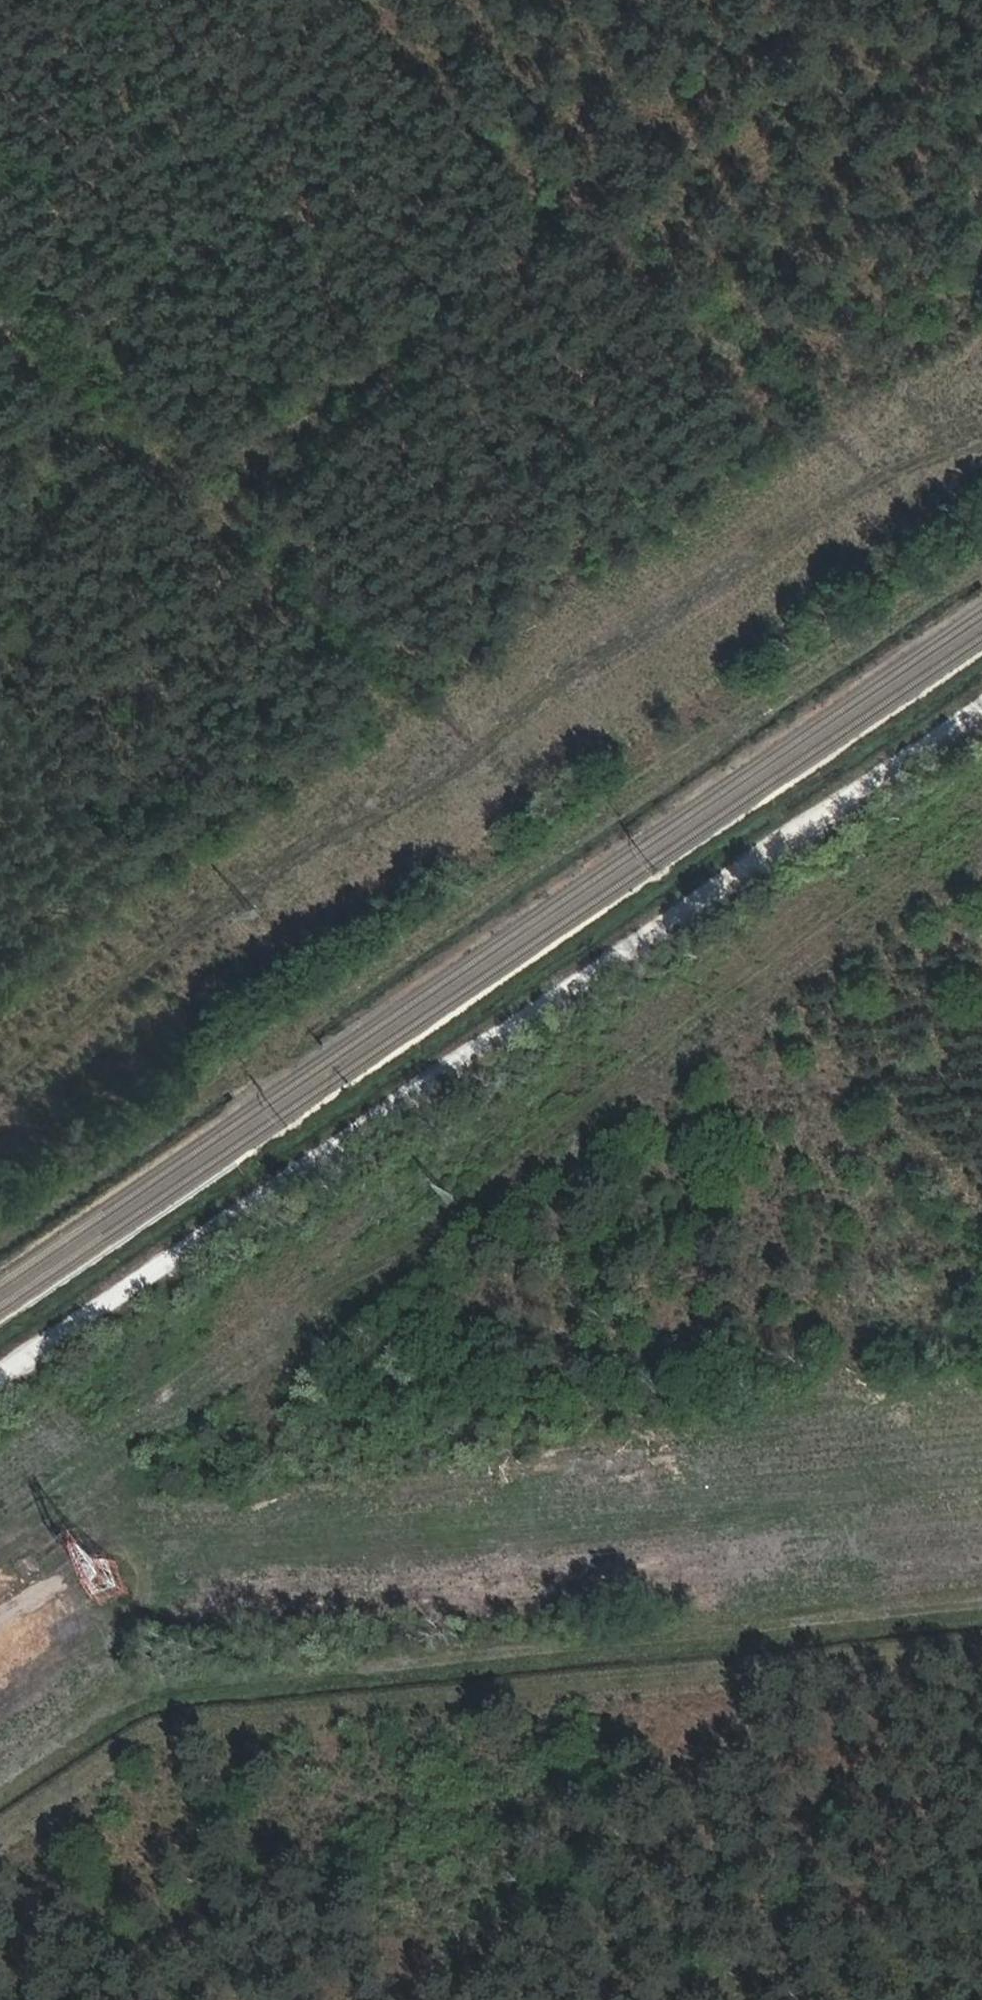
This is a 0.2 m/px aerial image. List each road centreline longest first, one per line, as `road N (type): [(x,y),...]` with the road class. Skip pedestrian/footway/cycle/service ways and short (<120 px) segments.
road 1 (track): [(0,1382),(981,706)]
road 2 (track): [(0,1783),(140,1691),(981,1603)]

